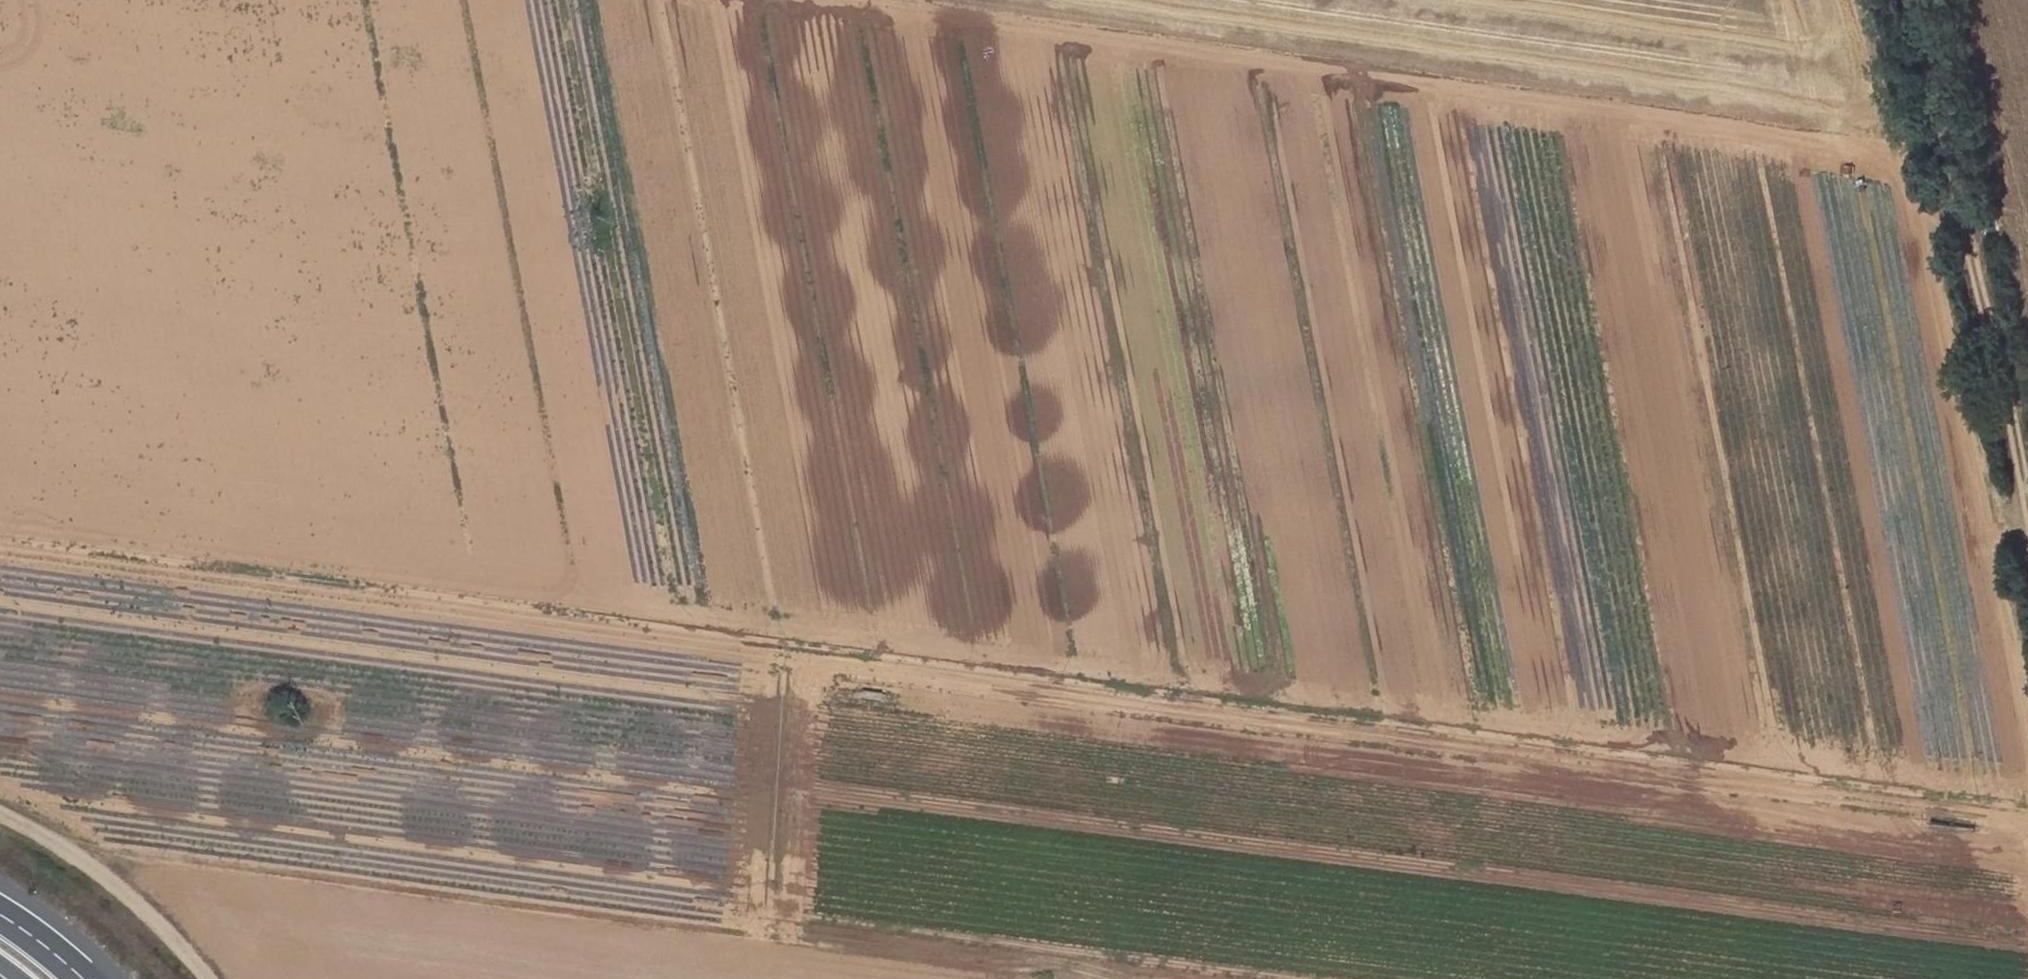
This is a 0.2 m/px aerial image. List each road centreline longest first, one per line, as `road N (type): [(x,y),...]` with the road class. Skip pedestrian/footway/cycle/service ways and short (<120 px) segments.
road 1 (track): [(2027,507),(1910,0)]
road 2 (track): [(207,978),(143,907),(53,840),(0,815)]

